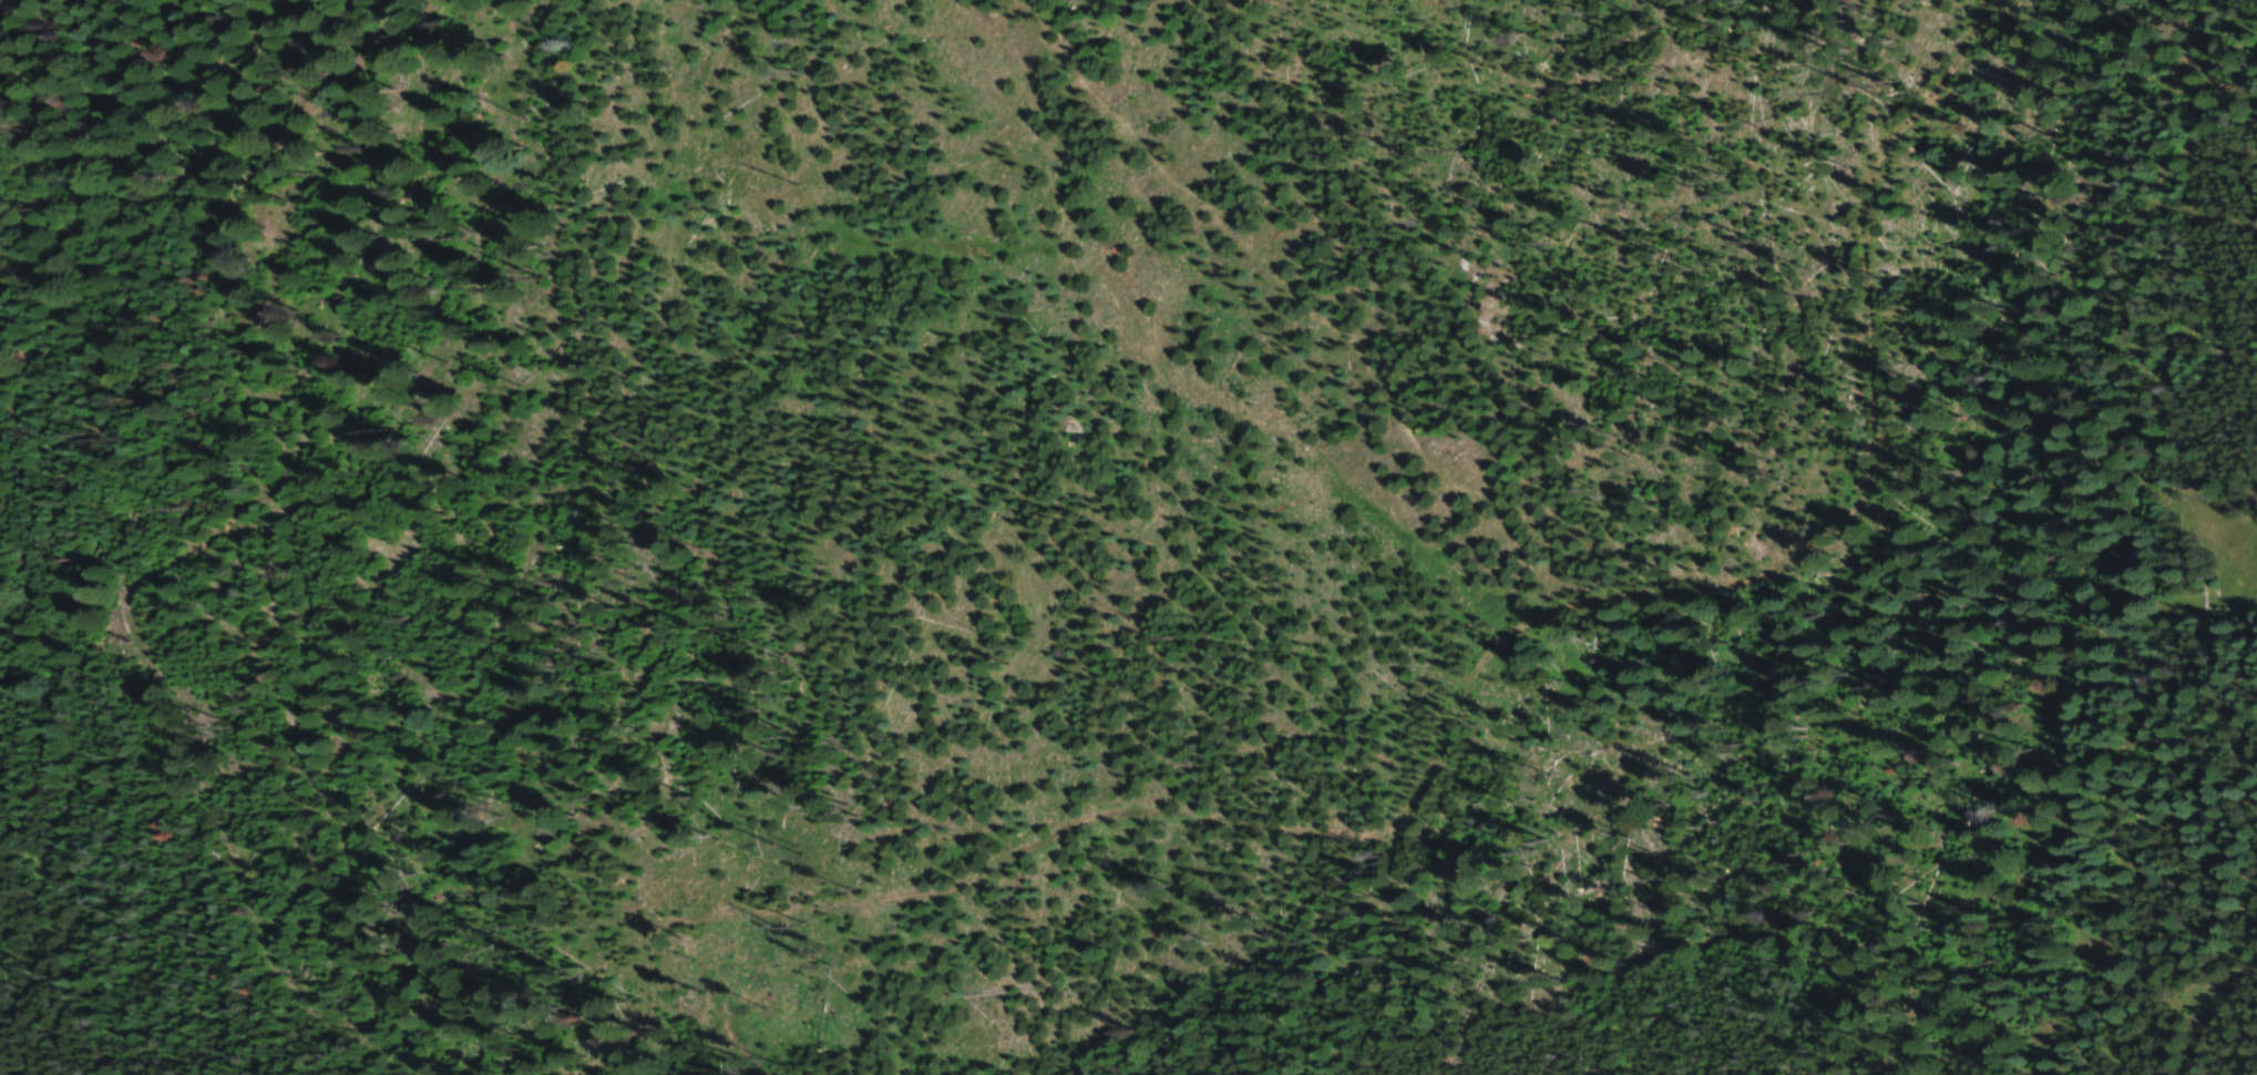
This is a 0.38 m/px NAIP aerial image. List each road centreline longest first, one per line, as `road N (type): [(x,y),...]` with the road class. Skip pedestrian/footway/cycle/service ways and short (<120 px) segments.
road 1 (track): [(2178,1074),(2233,994),(2256,973)]

